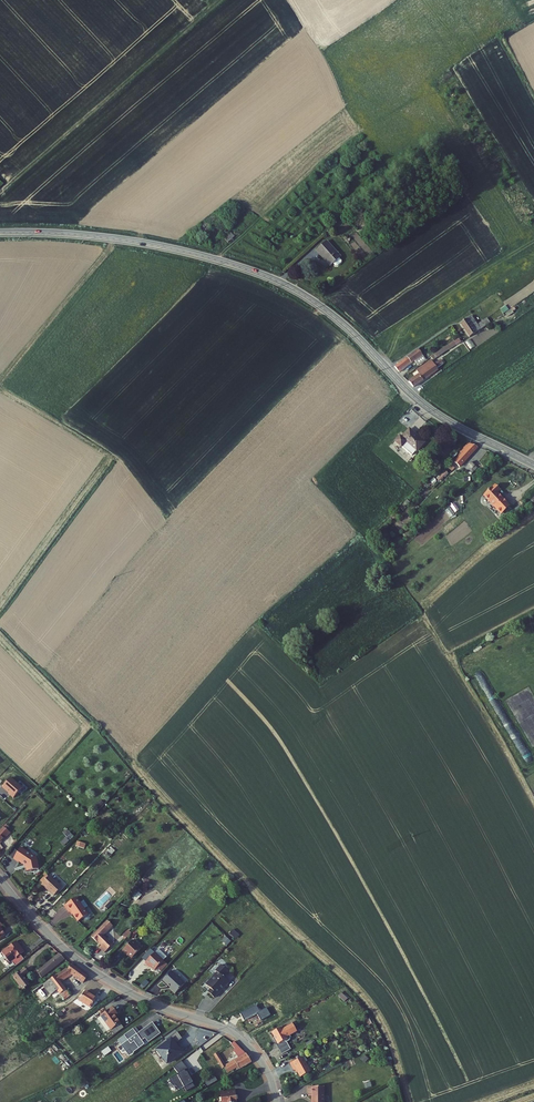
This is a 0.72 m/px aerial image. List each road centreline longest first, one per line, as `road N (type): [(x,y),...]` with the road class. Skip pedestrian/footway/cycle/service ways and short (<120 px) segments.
road 1 (secondary): [(533,465),(433,412),(338,320),(270,278),(141,243),(0,233)]
road 2 (tertiary): [(0,878),(89,967),(241,1038),(265,1066),(277,1101)]

